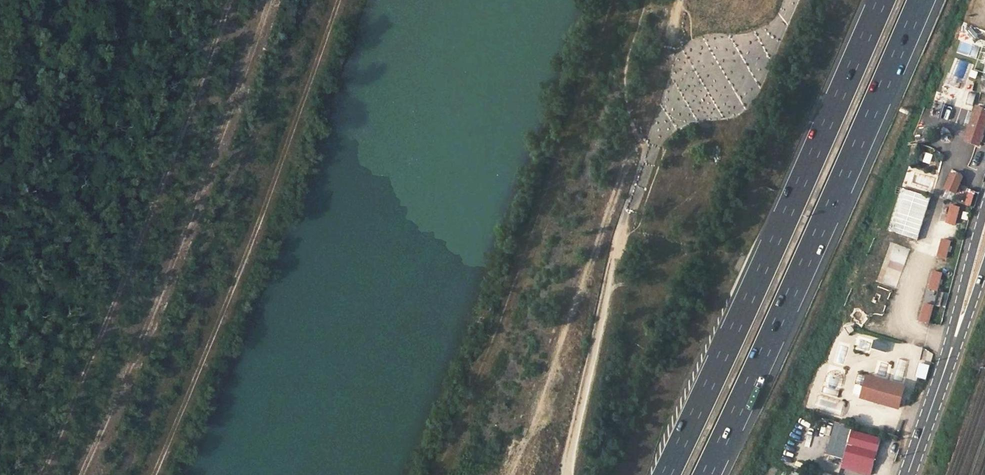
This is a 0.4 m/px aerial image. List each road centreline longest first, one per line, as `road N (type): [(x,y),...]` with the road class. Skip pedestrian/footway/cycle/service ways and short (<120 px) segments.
road 1 (motorway): [(882,0),(666,474)]
road 2 (motorway): [(707,474),(921,0)]
road 3 (track): [(270,0),(212,163),(81,474)]
road 4 (track): [(38,474),(190,109),(226,0)]
road 5 (track): [(438,474),(532,239),(612,0)]
road 6 (track): [(513,474),(637,138)]
road 7 (track): [(567,474),(629,210),(649,155)]
road 8 (secondary): [(907,474),(984,234)]

